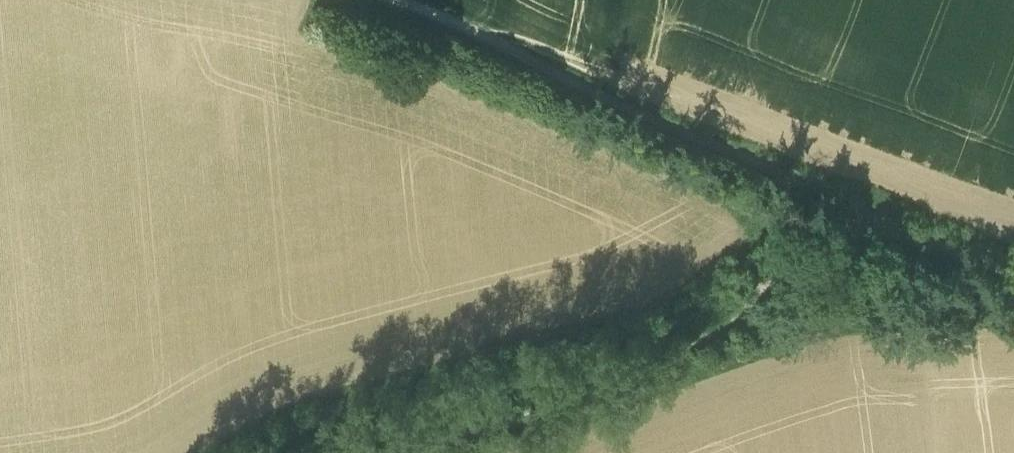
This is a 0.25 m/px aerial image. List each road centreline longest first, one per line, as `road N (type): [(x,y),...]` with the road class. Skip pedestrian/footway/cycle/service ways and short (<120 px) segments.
road 1 (unclassified): [(379,452),(495,427),(625,375),(732,315),(816,250),(876,232)]
road 2 (unclassified): [(399,0),(827,196),(876,232)]
road 3 (unclassified): [(1013,275),(917,238),(876,232)]
road 4 (track): [(873,304),(937,288),(1013,283)]

